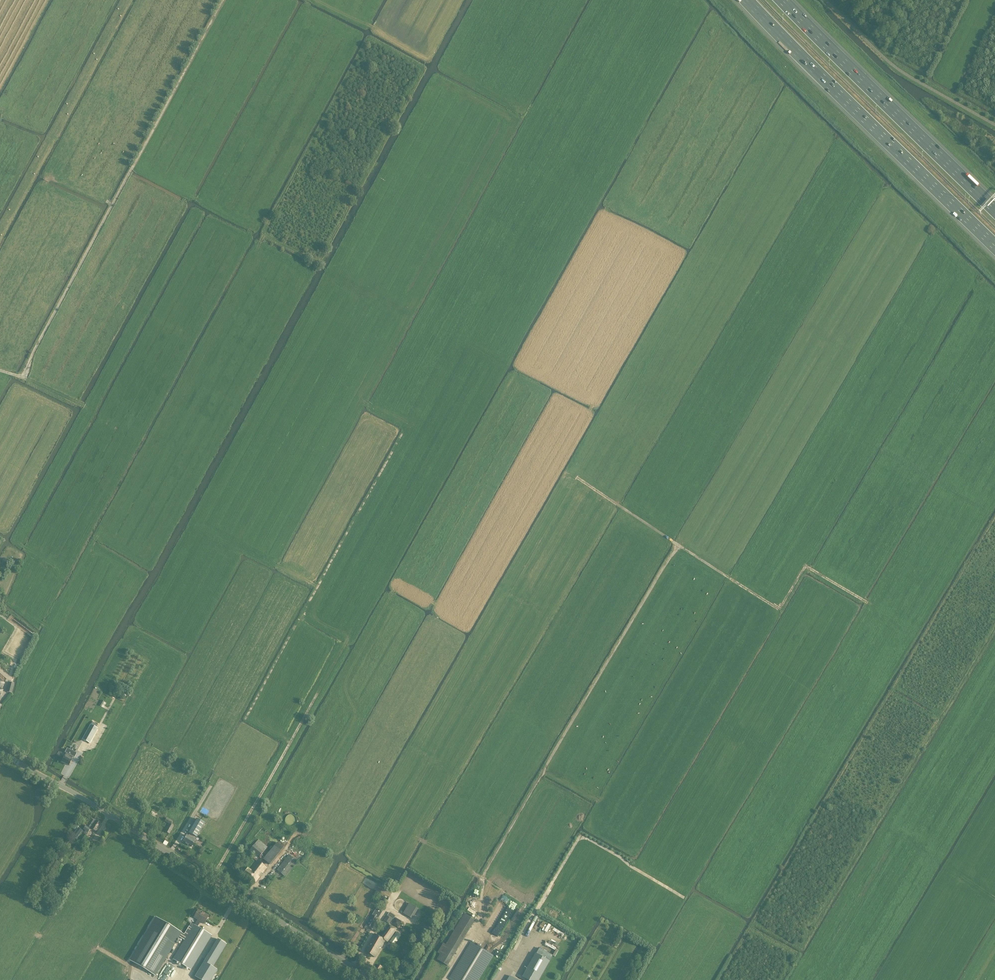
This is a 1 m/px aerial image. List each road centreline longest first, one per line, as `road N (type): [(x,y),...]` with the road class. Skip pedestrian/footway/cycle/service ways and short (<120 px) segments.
road 1 (tertiary): [(374,979),(0,751)]
road 2 (motorway): [(747,0),(994,246)]
road 3 (motorway): [(994,210),(782,0)]

